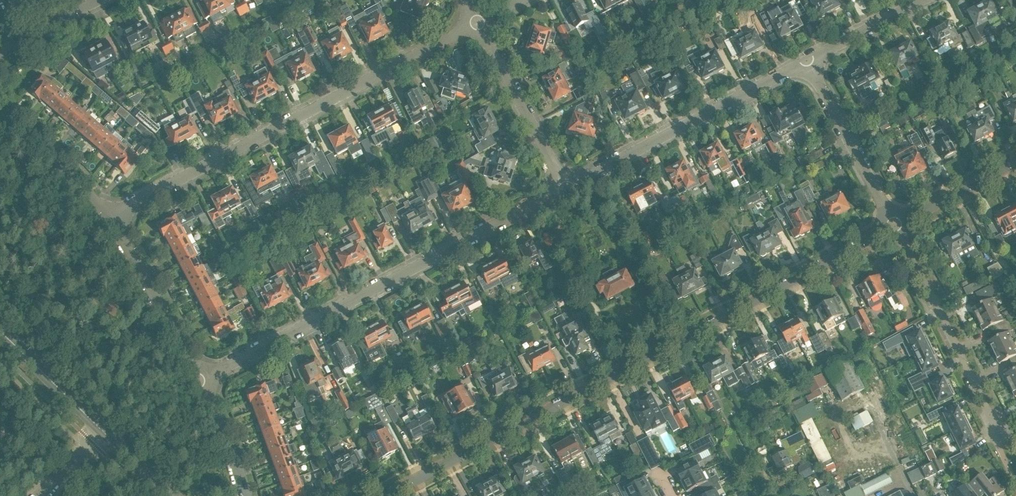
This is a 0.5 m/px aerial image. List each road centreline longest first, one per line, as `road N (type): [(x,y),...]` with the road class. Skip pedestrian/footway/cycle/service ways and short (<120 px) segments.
road 1 (residential): [(391,495),(893,225)]
road 2 (residential): [(110,220),(477,23)]
road 3 (residential): [(198,381),(567,188)]
road 4 (residential): [(567,188),(810,63)]
road 5 (residential): [(998,433),(893,225)]
road 6 (residential): [(567,188),(477,23)]
road 7 (residential): [(198,381),(110,220)]
road 8 (residential): [(893,225),(810,63)]
road 9 (residential): [(110,220),(62,165),(0,120)]
road 10 (secondary): [(100,429),(0,331)]
road 11 (residential): [(893,225),(1015,160)]
road 12 (residential): [(810,63),(926,0)]
road 13 (residential): [(245,495),(198,381)]

